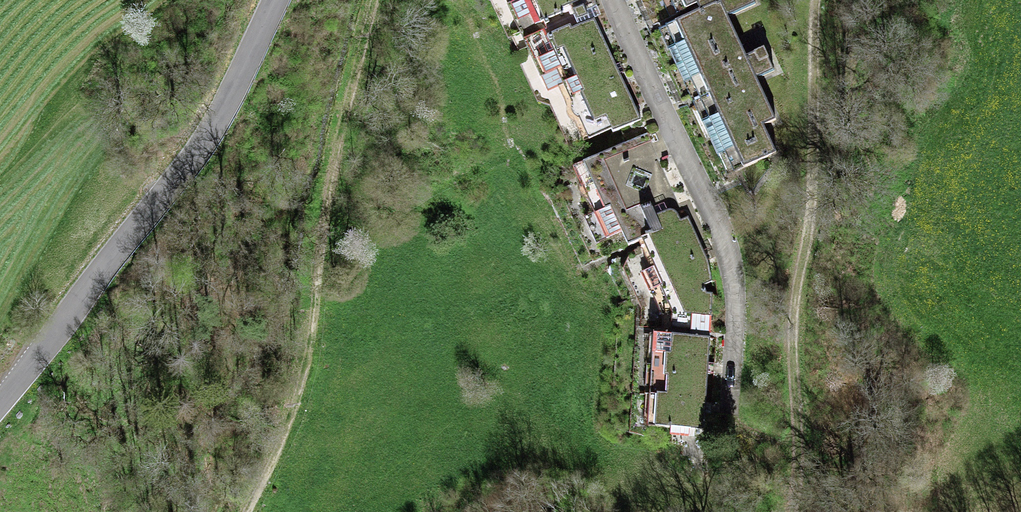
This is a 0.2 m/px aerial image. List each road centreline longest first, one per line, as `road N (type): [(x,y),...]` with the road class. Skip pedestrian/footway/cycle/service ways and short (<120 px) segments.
road 1 (track): [(252,511),(297,424),(381,0)]
road 2 (track): [(785,511),(814,339),(831,111),(827,0)]
road 3 (unclassified): [(255,0),(185,114),(149,215),(0,404)]
road 4 (residential): [(629,0),(727,258),(740,360)]

